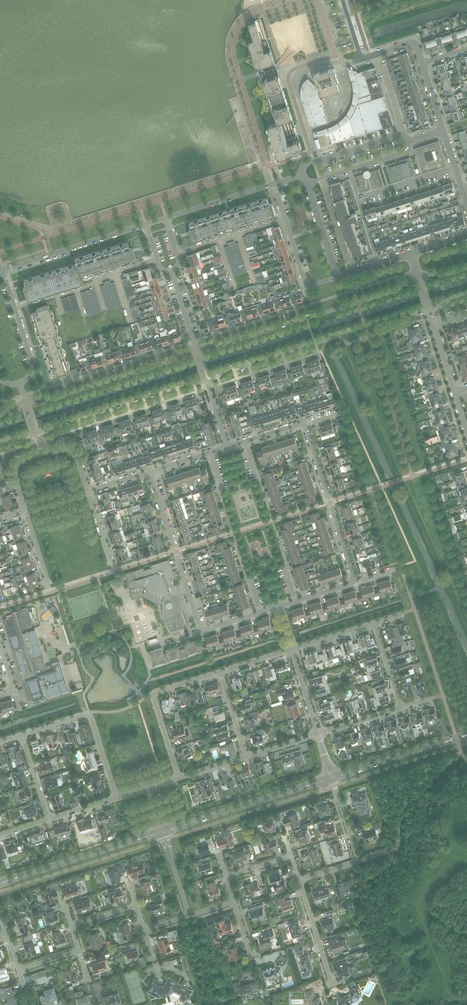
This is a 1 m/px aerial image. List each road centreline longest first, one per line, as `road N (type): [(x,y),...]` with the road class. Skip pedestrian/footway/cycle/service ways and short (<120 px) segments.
road 1 (residential): [(419,276),(196,348)]
road 2 (residential): [(206,381),(429,311)]
road 3 (residential): [(196,348),(25,402)]
road 4 (residential): [(36,434),(62,418),(206,381)]
road 5 (residential): [(354,582),(305,425)]
road 6 (residential): [(202,628),(151,475)]
road 7 (residential): [(177,778),(154,694),(220,672)]
road 8 (residential): [(117,797),(89,716),(22,735)]
road 9 (residential): [(3,270),(147,225)]
road 10 (residential): [(299,881),(356,860),(333,780)]
road 11 (residential): [(337,277),(305,283),(274,185)]
road 12 (residential): [(20,385),(33,368),(3,270)]
road 13 (residential): [(305,175),(314,162),(397,134),(407,142)]

